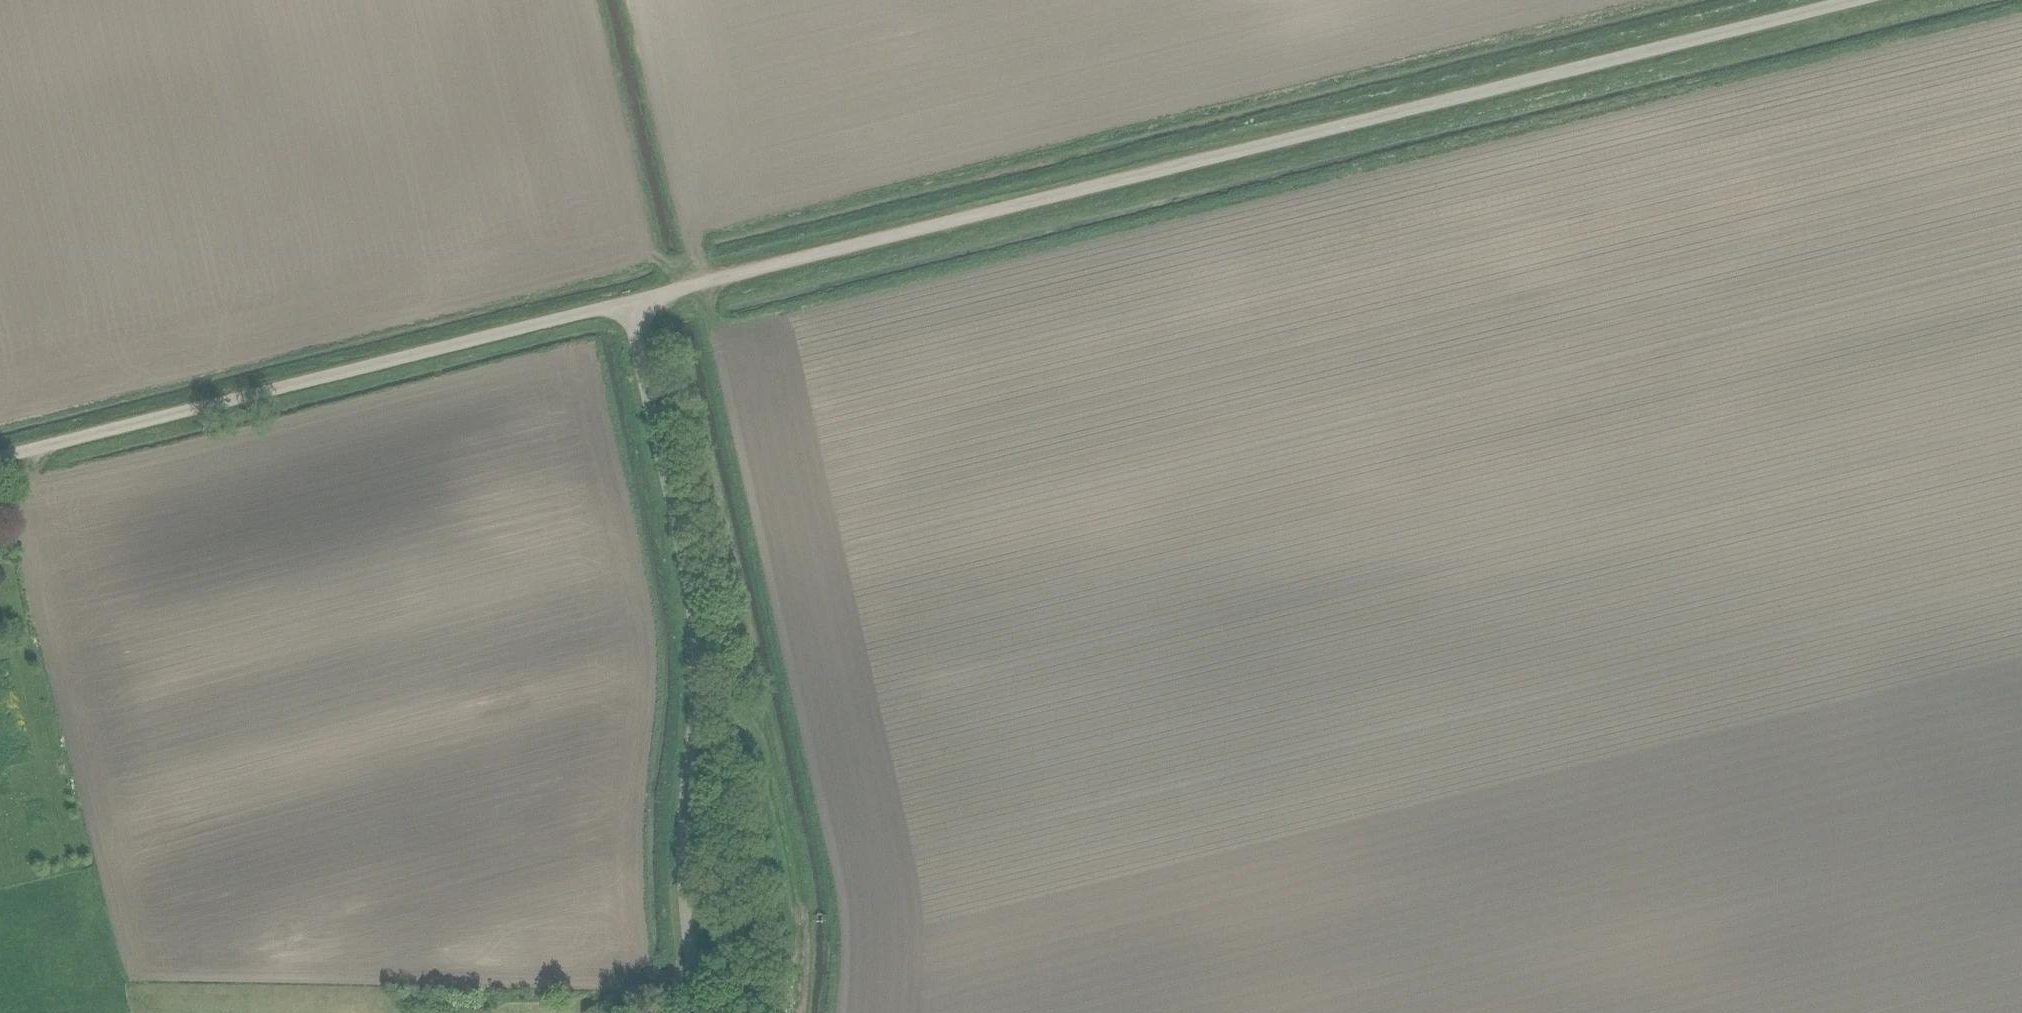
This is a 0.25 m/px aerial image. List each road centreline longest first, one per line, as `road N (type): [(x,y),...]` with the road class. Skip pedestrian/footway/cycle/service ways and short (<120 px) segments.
road 1 (unclassified): [(631,303),(1836,0)]
road 2 (unclassified): [(694,1012),(680,857),(692,623),(631,303)]
road 3 (unclassified): [(631,303),(0,462)]

